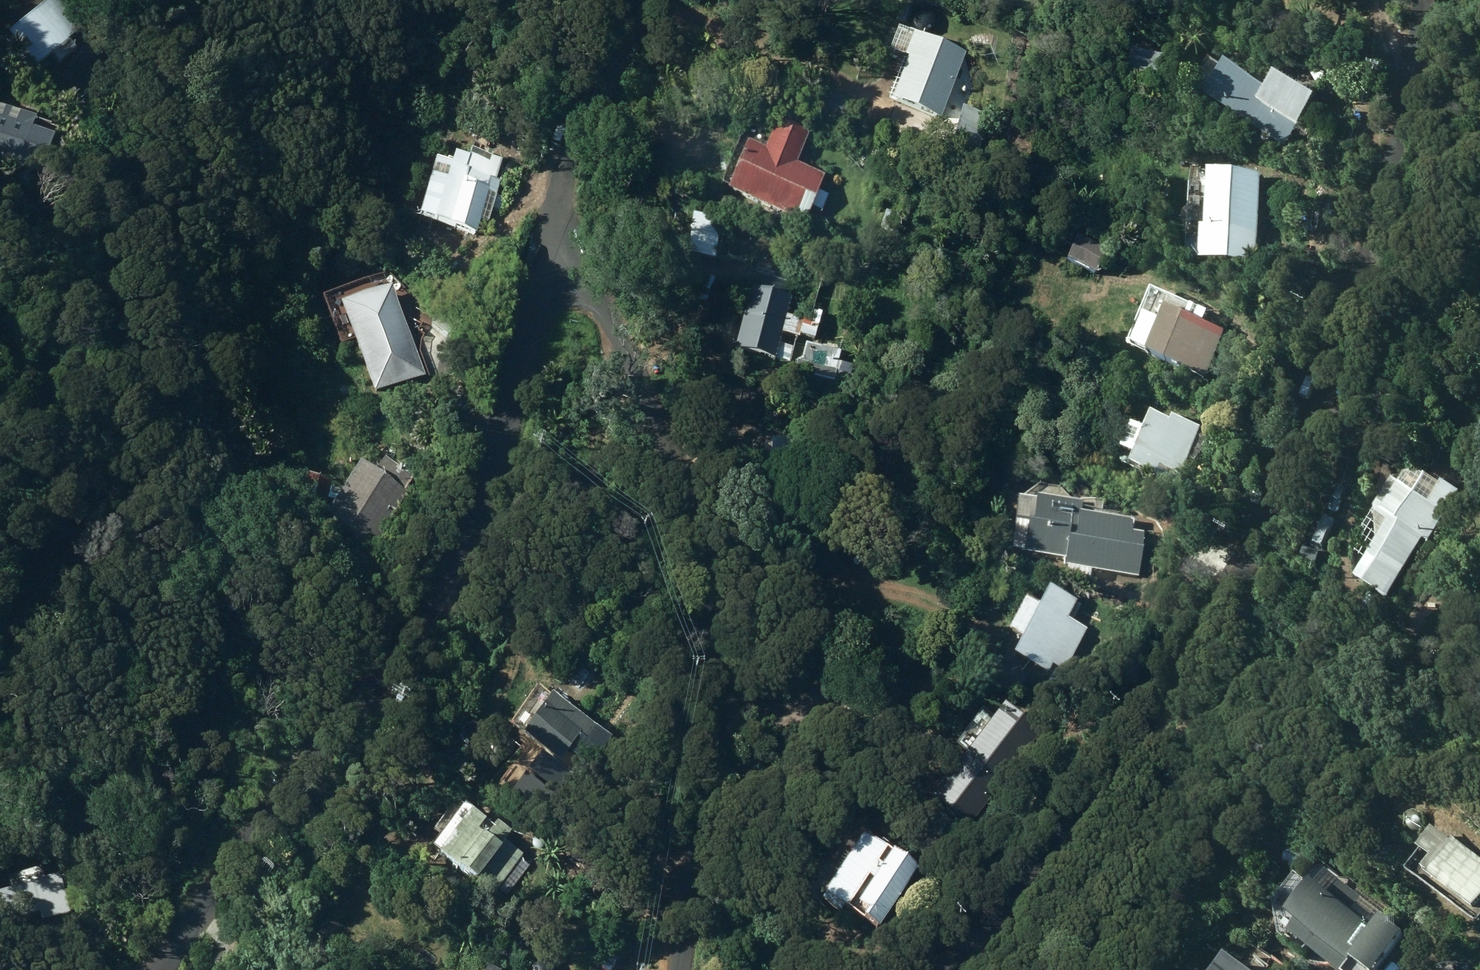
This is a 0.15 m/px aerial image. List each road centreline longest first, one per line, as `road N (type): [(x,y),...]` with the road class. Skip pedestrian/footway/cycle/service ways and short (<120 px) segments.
road 1 (unclassified): [(955,969),(1181,689),(1247,554),(1353,283),(1412,85),(1416,0)]
road 2 (unclassified): [(552,256),(498,452),(440,593),(405,648),(291,776),(159,969)]
road 3 (residential): [(675,969),(720,736),(725,657),(710,564),(656,383),(614,297),(552,256)]
road 4 (unclassified): [(638,0),(578,143),(552,256)]

